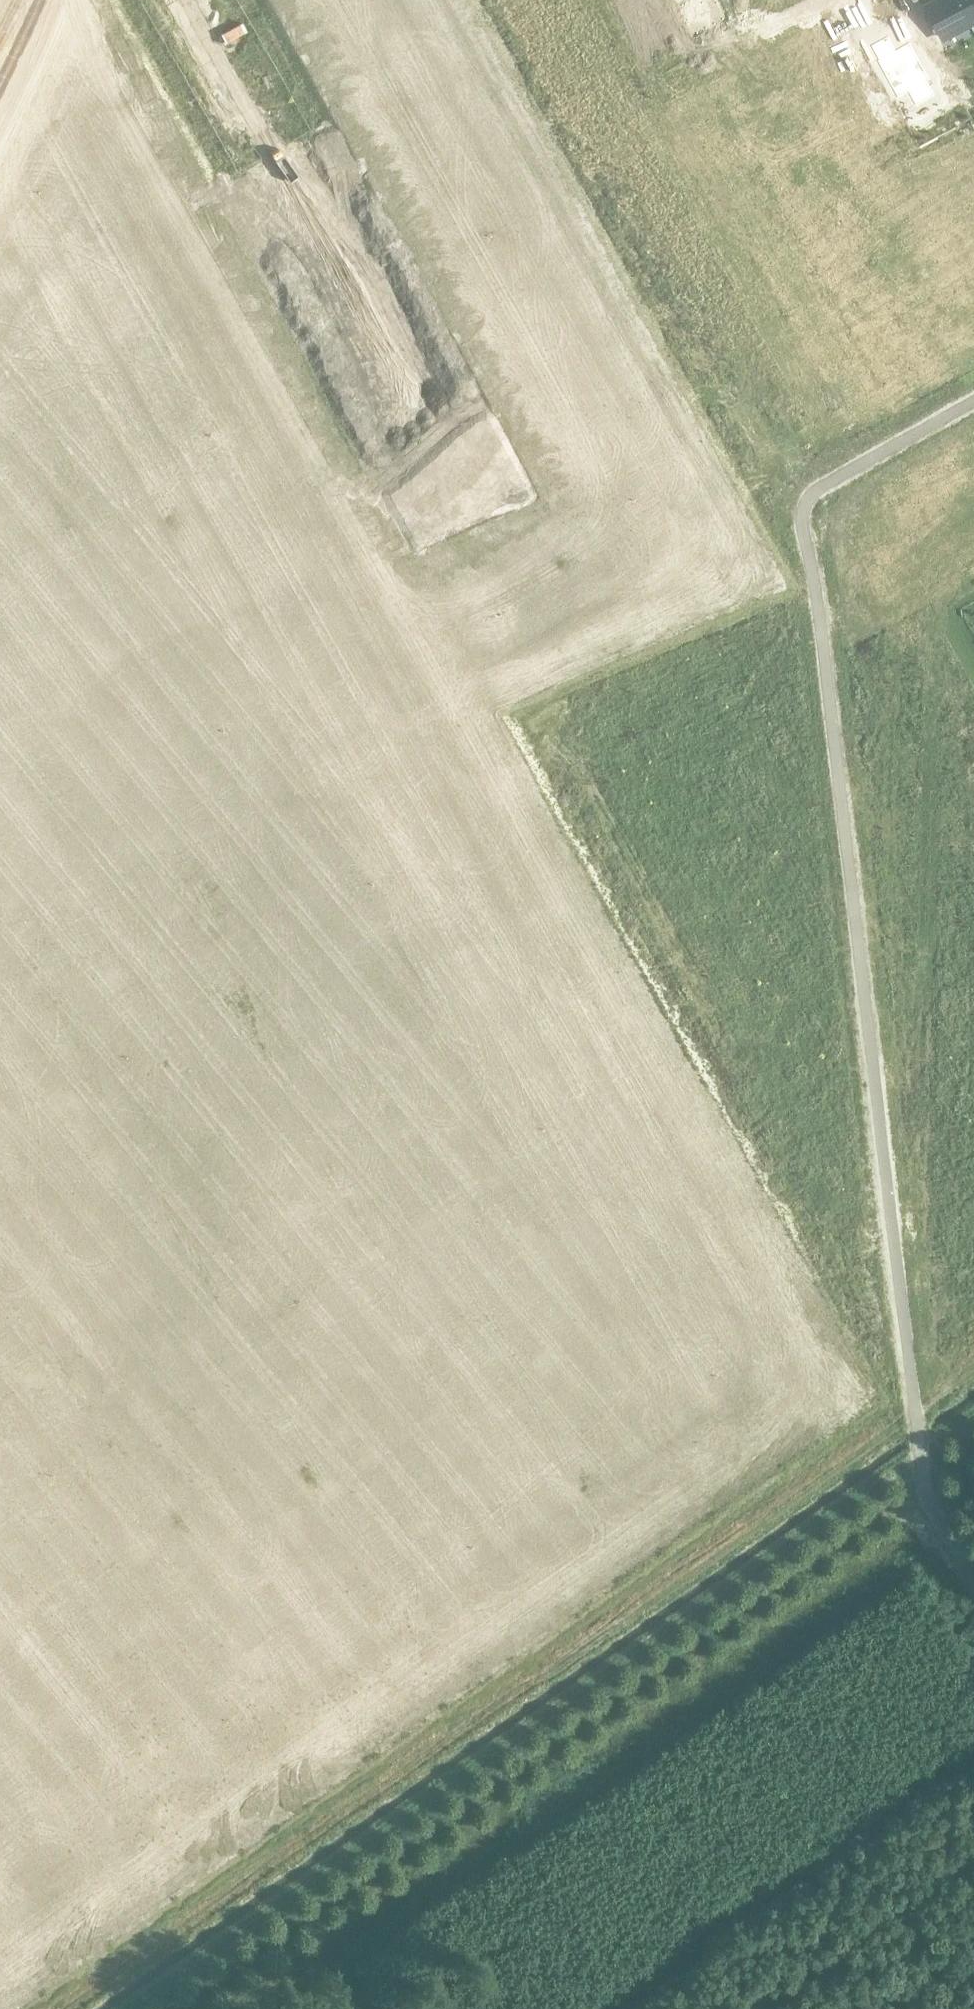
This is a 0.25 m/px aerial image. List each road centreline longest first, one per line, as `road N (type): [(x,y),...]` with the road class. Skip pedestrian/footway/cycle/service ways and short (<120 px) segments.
road 1 (tertiary): [(332,0),(623,544)]
road 2 (tertiary): [(0,826),(540,600)]
road 3 (tertiary): [(695,514),(418,0)]
road 4 (tertiary): [(698,580),(807,543),(922,469),(973,414)]
road 5 (tertiary): [(973,388),(695,514)]
road 6 (tertiary): [(540,600),(698,580)]

